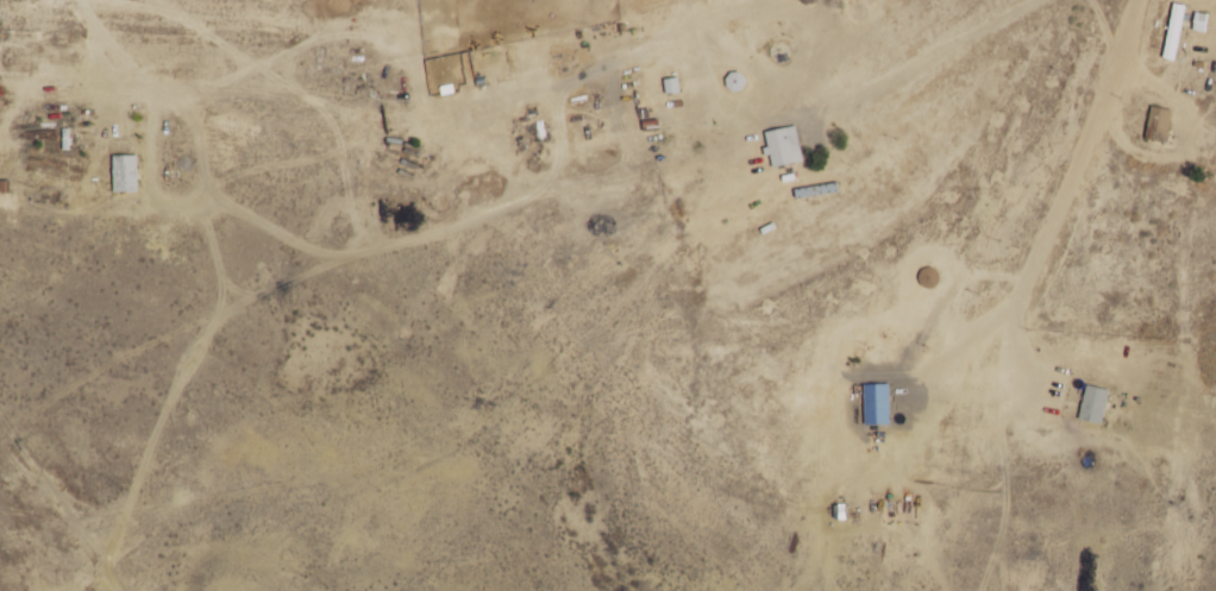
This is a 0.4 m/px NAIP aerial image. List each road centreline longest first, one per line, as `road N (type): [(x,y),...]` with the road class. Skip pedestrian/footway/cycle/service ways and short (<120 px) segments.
road 1 (residential): [(1048,0),(907,76),(838,100),(769,98),(722,68),(688,0)]
road 2 (residential): [(1021,303),(1141,0)]

